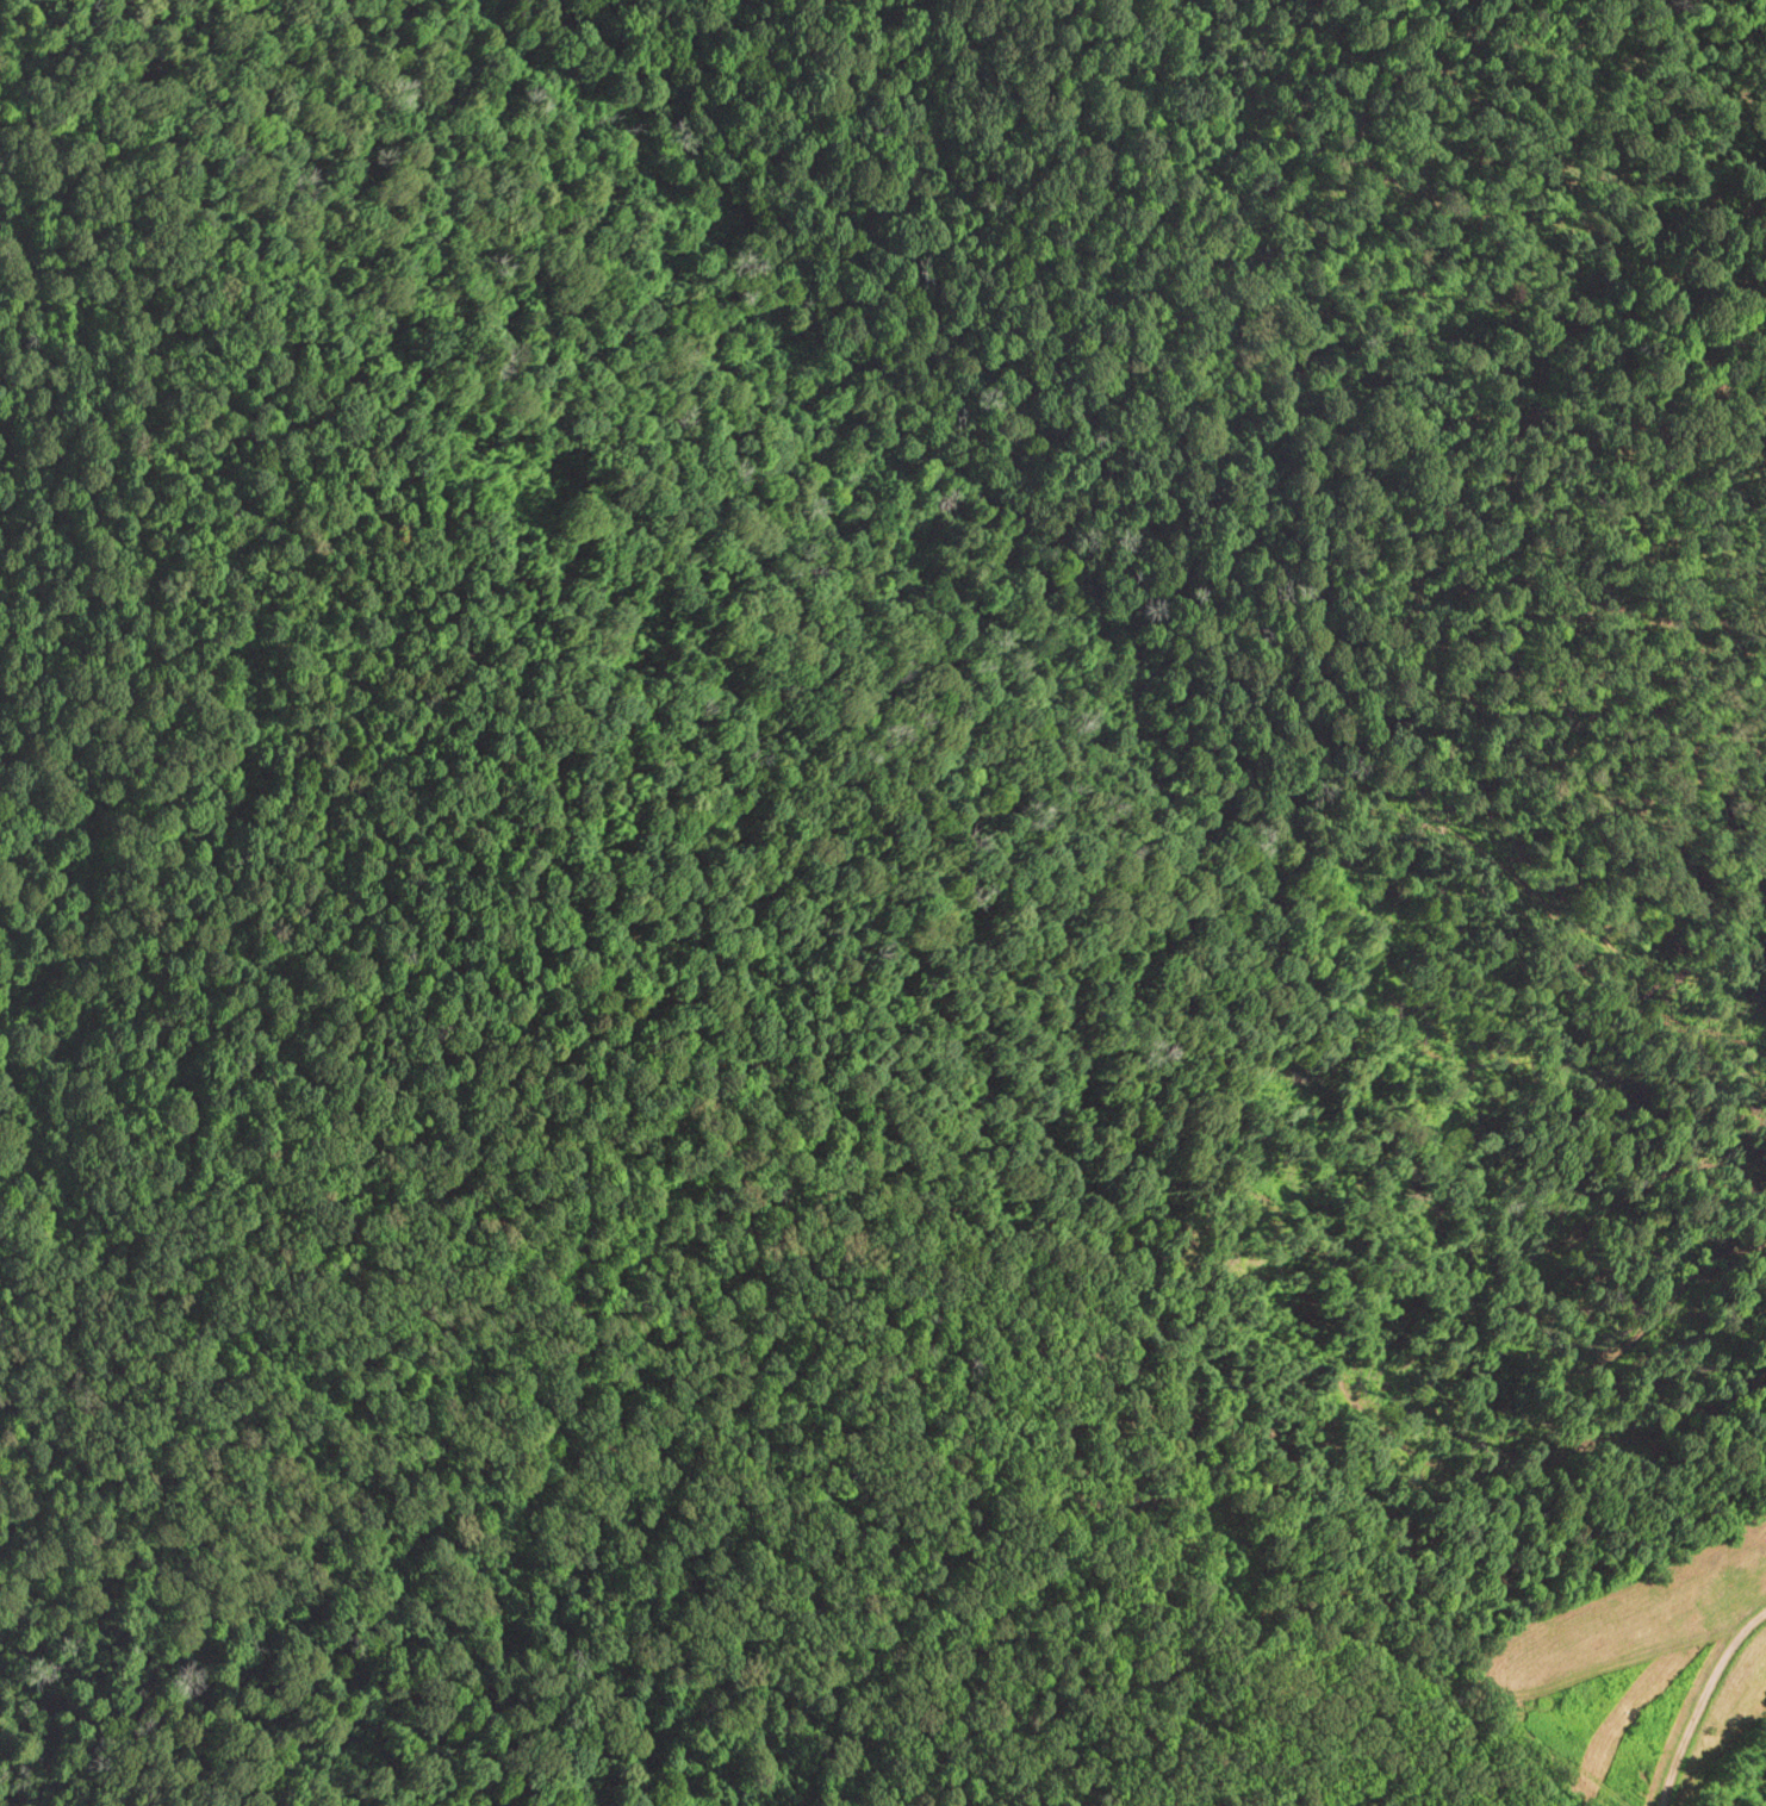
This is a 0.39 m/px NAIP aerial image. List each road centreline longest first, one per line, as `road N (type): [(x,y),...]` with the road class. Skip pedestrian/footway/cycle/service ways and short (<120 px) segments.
road 1 (residential): [(1646,1805),(1697,1631),(1765,1539)]

